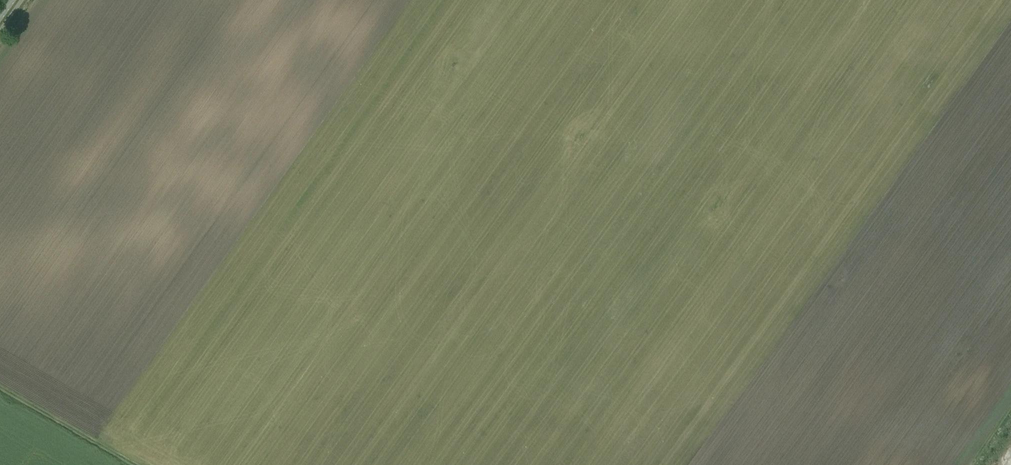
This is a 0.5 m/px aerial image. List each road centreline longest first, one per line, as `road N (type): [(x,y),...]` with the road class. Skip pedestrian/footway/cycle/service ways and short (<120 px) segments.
road 1 (track): [(0,388),(134,464)]

